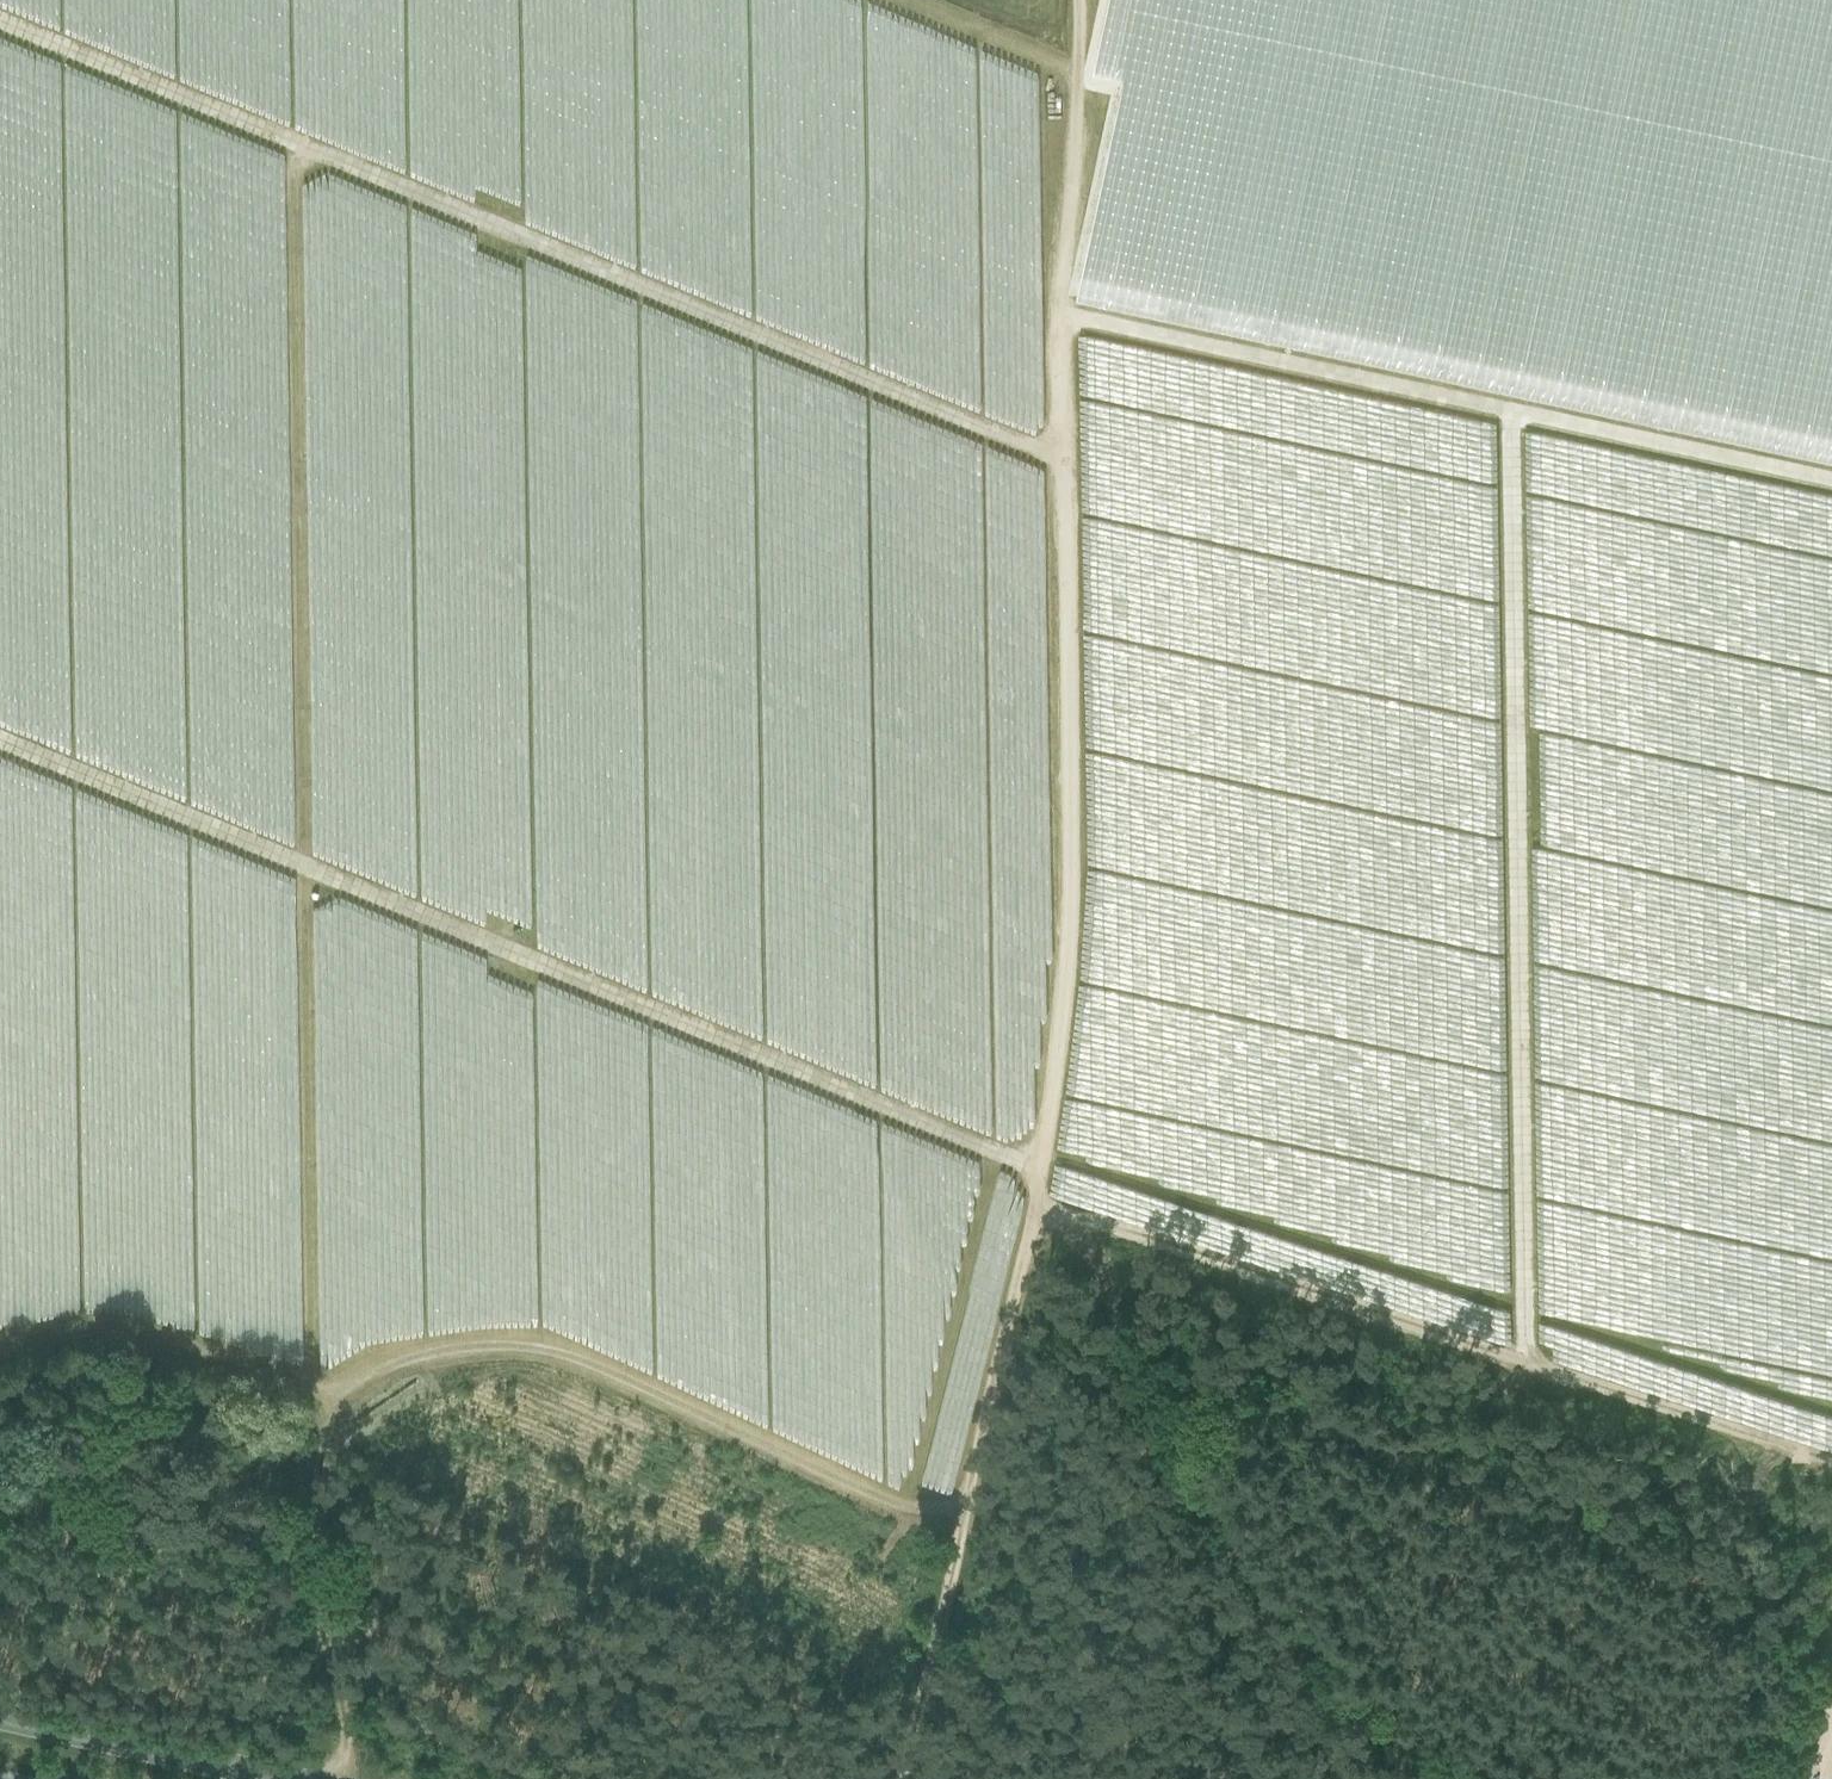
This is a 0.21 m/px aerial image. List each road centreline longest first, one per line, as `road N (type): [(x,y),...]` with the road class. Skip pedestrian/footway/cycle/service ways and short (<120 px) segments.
road 1 (tertiary): [(252,1778),(0,1723)]

